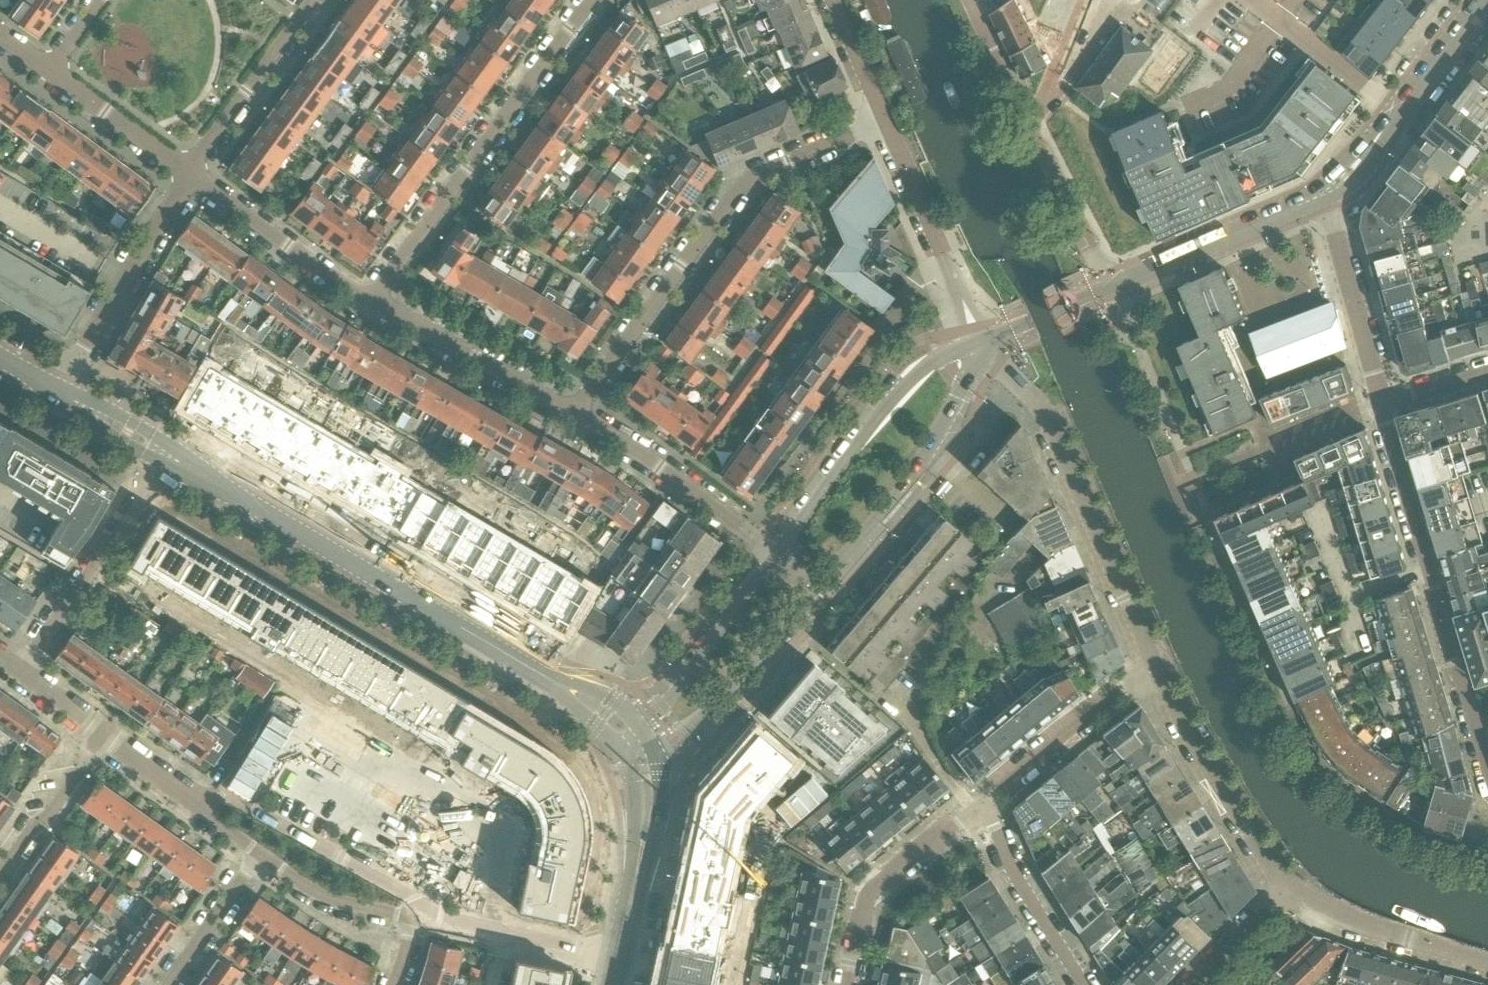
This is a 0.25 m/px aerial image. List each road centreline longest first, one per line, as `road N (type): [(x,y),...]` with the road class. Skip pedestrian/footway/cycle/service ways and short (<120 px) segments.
road 1 (residential): [(570,414),(743,183),(887,119)]
road 2 (tertiary): [(537,672),(165,452)]
road 3 (residential): [(1487,776),(1379,404)]
road 4 (residential): [(591,0),(369,300)]
road 5 (residential): [(1156,665),(1048,417),(980,346)]
road 6 (unclassified): [(1109,285),(968,0)]
road 7 (tertiary): [(812,591),(943,430),(980,346)]
road 8 (tertiary): [(980,346),(916,376),(775,554)]
road 9 (residential): [(429,913),(407,881),(245,787),(187,799)]
road 10 (residential): [(1297,901),(1210,779),(1156,665)]
road 11 (residential): [(165,452),(10,671)]
road 12 (residential): [(56,389),(191,174)]
road 13 (tertiary): [(1324,195),(1378,143),(1484,0)]
road 14 (residential): [(775,554),(660,466),(570,414)]
road 15 (residential): [(980,346),(887,119)]
road 16 (tertiary): [(1109,285),(1324,195)]
road 17 (residential): [(974,810),(1156,665)]
road 18 (residential): [(570,414),(369,300)]
road 19 (residential): [(847,984),(868,893),(974,810)]
road 20 (tertiary): [(652,746),(675,741),(702,718),(812,591)]
road 21 (tertiary): [(775,554),(643,730)]
road 22 (residential): [(369,300),(191,174)]
road 23 (residential): [(1379,404),(1324,195)]
road 24 (residential): [(191,174),(312,0)]
road 25 (residential): [(974,810),(910,714),(944,624)]
road 26 (residential): [(1084,984),(995,830),(974,810)]
road 27 (residential): [(1297,901),(1487,964)]
road 28 (residential): [(622,955),(429,913)]
road 29 (residential): [(261,853),(365,917),(429,913)]
road 30 (residential): [(191,174),(51,71)]
road 31 (residential): [(99,737),(0,876)]
road 32 (residential): [(169,984),(261,853)]
road 33 (tertiary): [(980,346),(1109,285)]
road 34 (residential): [(887,119),(833,0)]
road 35 (tertiary): [(165,452),(56,389)]
road 36 (tertiary): [(639,866),(660,814),(652,746)]
road 37 (tertiary): [(643,730),(618,702),(537,672)]
road 38 (residential): [(1209,984),(1297,901)]

